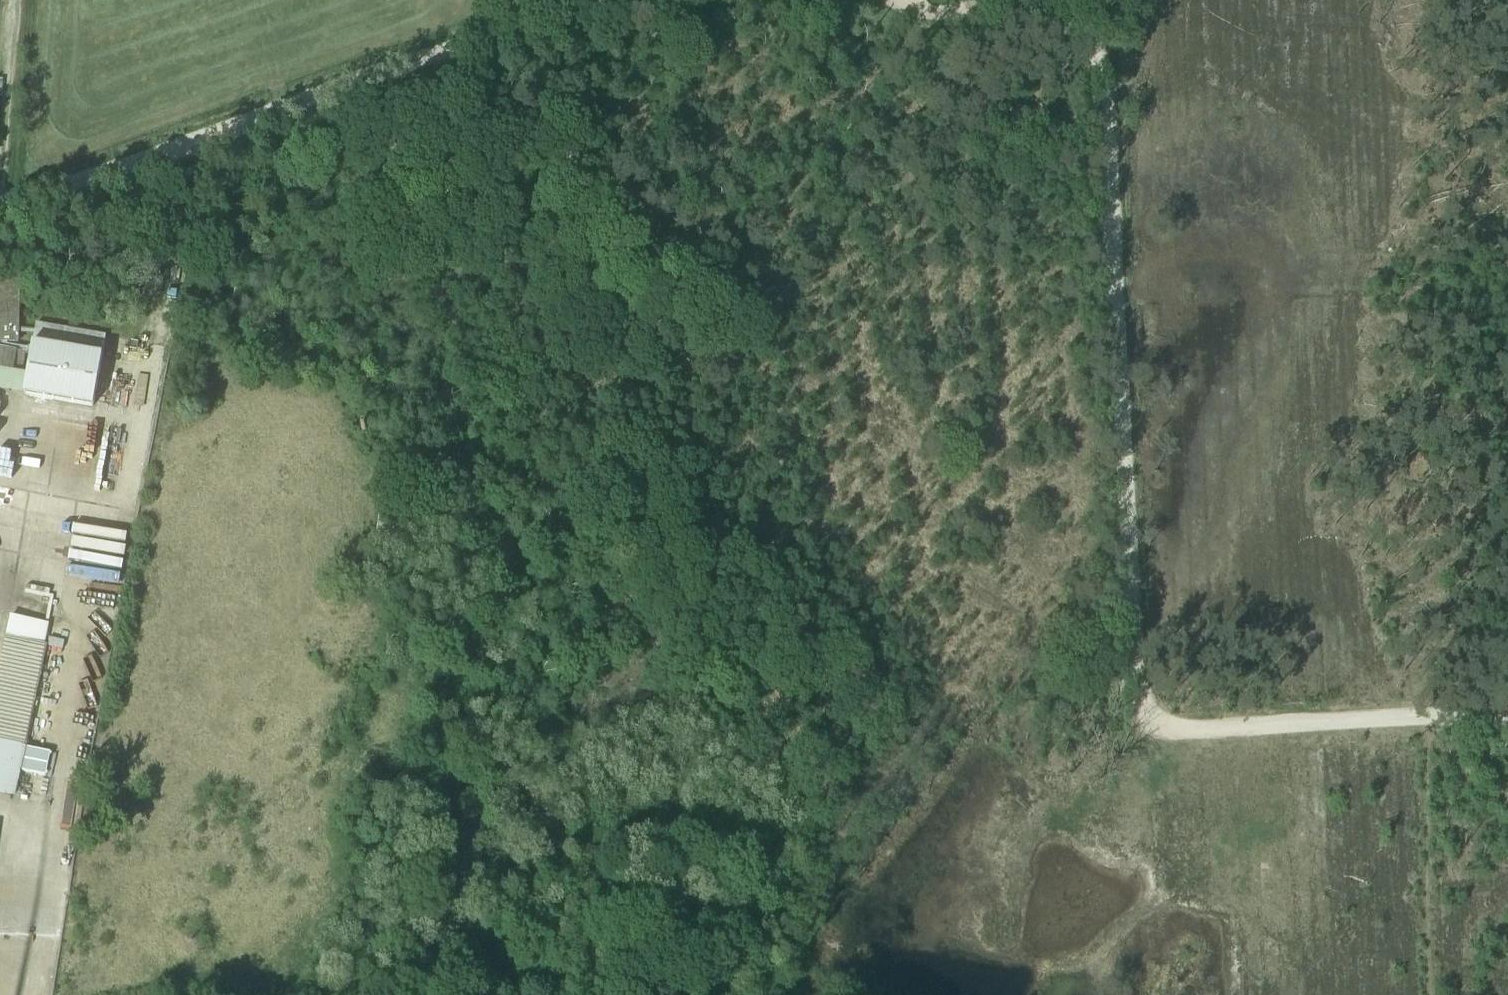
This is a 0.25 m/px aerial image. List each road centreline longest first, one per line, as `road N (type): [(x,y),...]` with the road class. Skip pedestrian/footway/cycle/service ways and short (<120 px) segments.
road 1 (track): [(902,0),(929,11),(1044,12),(1097,32),(1135,689),(1154,720),(1507,715)]
road 2 (track): [(0,209),(583,0)]
road 3 (track): [(379,994),(381,949),(396,921),(490,835),(591,840)]

